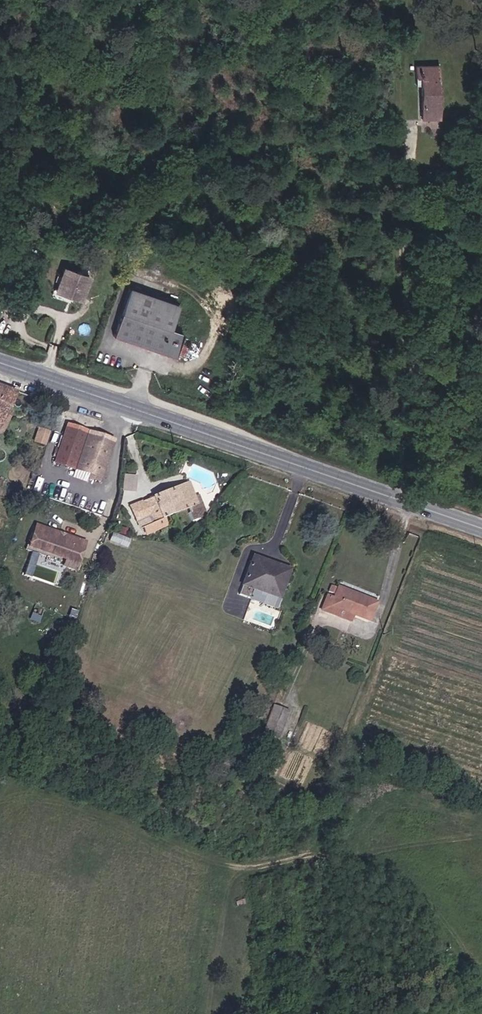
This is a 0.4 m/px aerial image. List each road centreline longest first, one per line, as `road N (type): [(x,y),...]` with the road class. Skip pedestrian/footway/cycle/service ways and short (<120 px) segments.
road 1 (primary): [(0,365),(481,534)]

